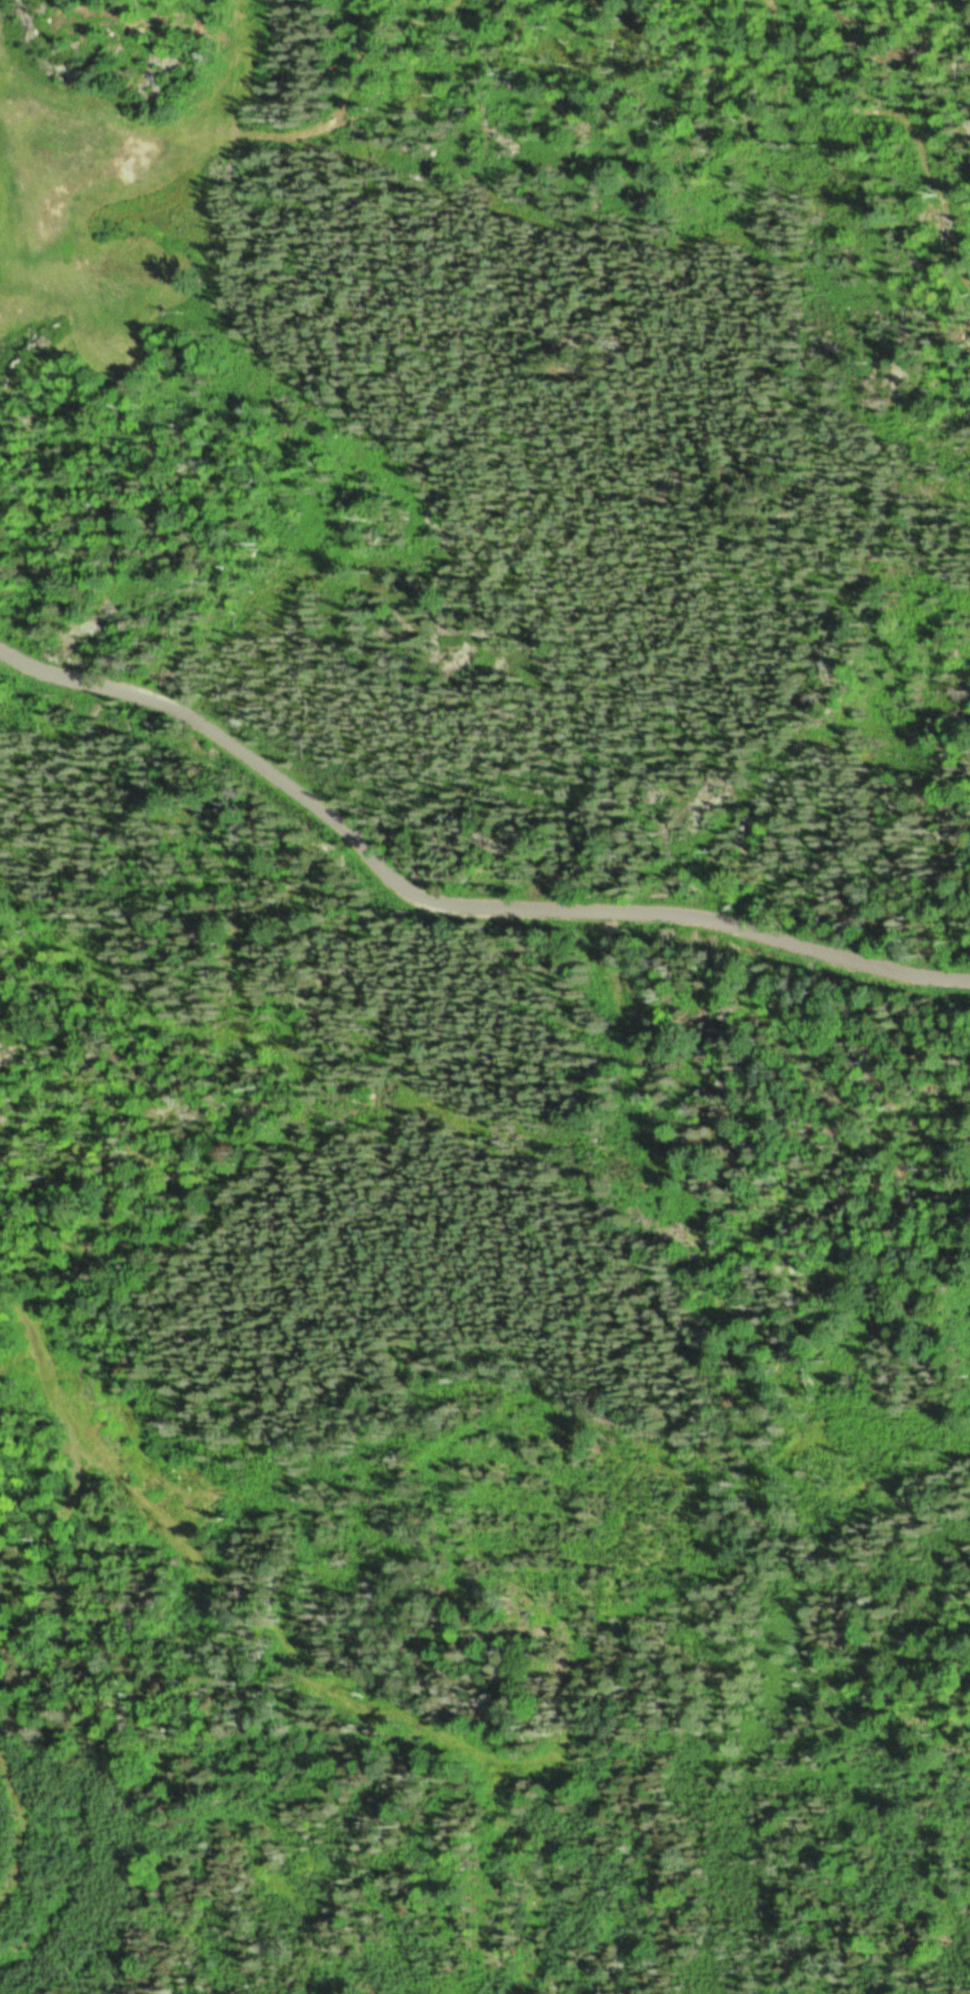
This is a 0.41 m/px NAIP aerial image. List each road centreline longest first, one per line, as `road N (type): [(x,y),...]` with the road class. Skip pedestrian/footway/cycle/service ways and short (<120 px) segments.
road 1 (residential): [(969,988),(546,907),(408,889),(285,772),(198,721),(55,674),(0,644)]

